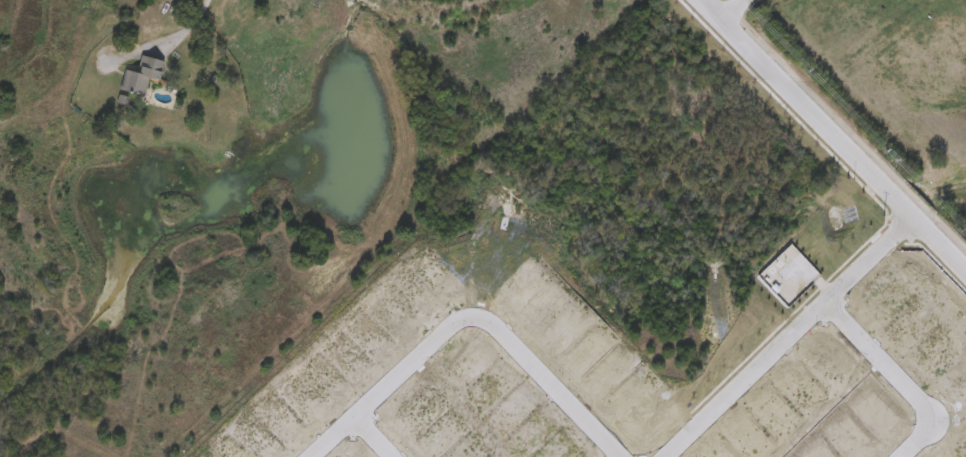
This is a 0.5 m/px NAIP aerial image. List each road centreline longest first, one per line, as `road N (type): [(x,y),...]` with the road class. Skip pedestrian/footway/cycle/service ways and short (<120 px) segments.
road 1 (residential): [(965,257),(708,0)]
road 2 (residential): [(672,456),(921,211)]
road 3 (residential): [(315,456),(459,321),(486,313)]
road 4 (residential): [(832,299),(930,406),(926,438),(907,456)]
road 5 (residential): [(486,313),(627,456)]

